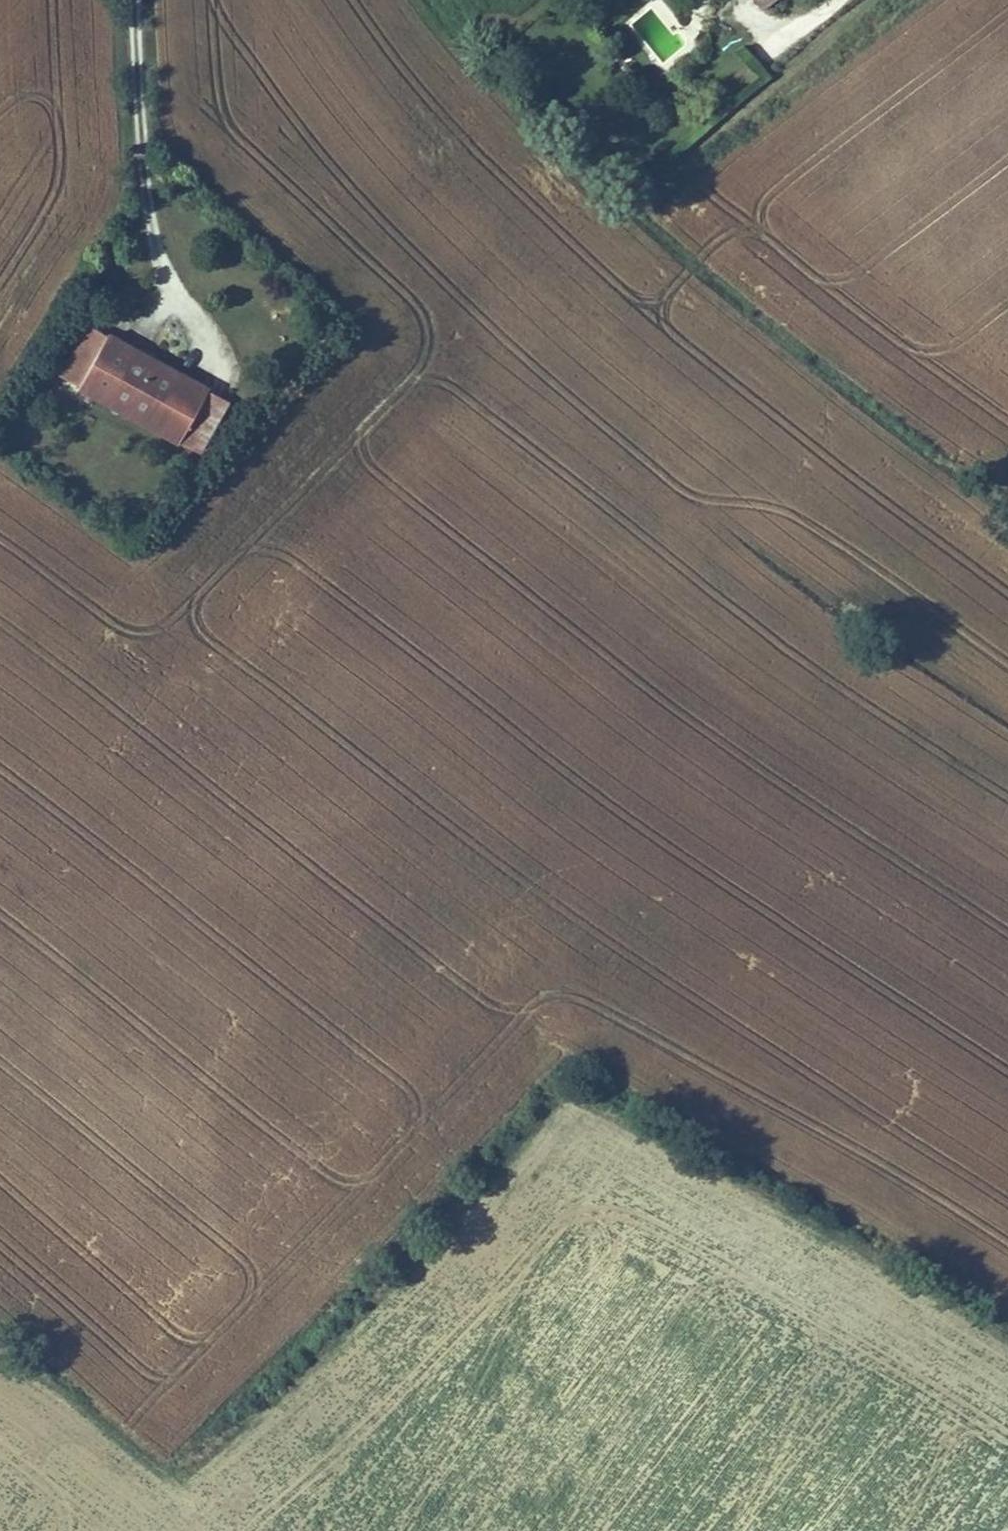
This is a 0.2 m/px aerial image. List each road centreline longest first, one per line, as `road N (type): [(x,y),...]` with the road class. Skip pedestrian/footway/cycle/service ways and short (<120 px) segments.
road 1 (residential): [(134,0),(146,209),(172,276),(218,349)]

